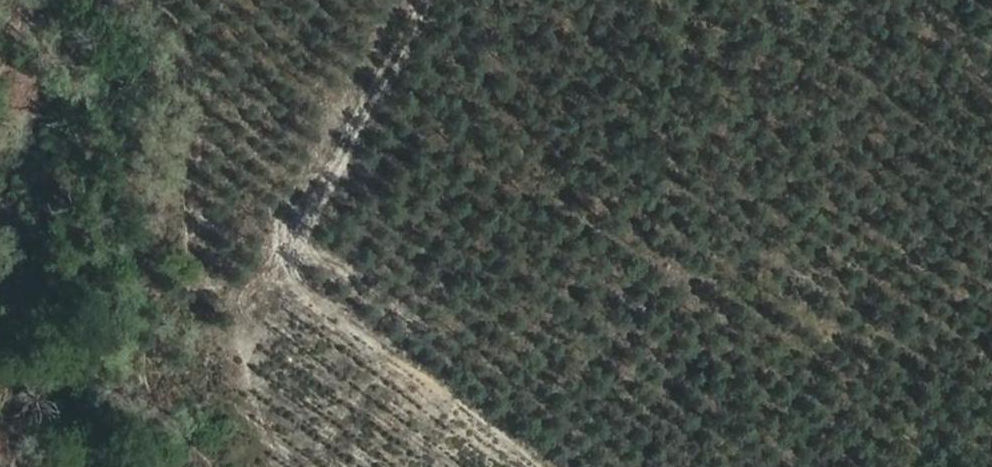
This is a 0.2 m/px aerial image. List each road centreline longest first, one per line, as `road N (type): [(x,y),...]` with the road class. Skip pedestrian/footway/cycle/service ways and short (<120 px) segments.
road 1 (track): [(430,0),(258,359),(261,416),(286,466)]

